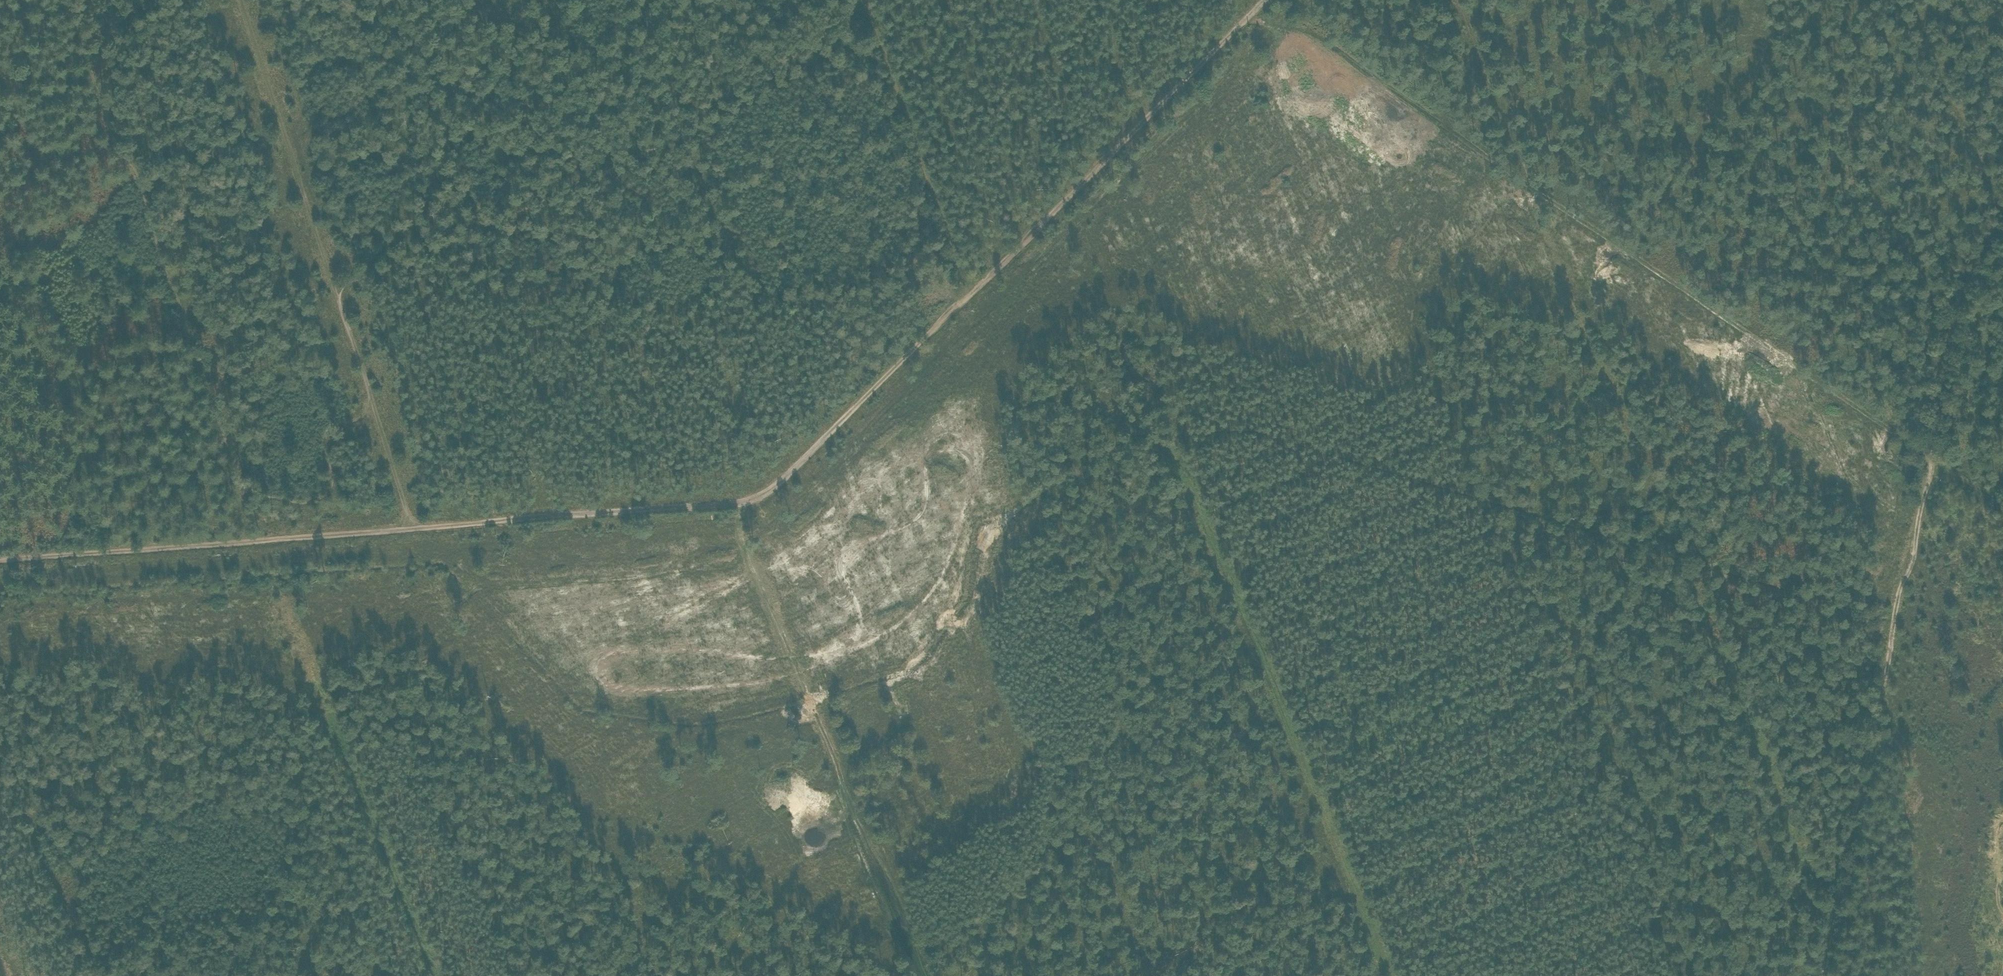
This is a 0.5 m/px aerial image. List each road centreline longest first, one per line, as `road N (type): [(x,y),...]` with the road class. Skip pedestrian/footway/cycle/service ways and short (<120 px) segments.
road 1 (track): [(1456,0),(1534,189),(1928,463)]
road 2 (track): [(411,530),(747,508),(765,499),(972,294)]
road 3 (track): [(748,106),(338,294),(371,395)]
road 4 (track): [(1928,463),(1822,975)]
road 5 (track): [(232,481),(143,194),(105,115),(68,0)]
road 6 (track): [(924,975),(724,508)]
road 7 (track): [(972,294),(1269,0)]
road 8 (track): [(972,294),(867,0)]
road 9 (track): [(338,294),(242,0)]
road 10 (track): [(0,558),(249,543)]
road 11 (track): [(2002,231),(1967,274),(1928,463)]
road 12 (track): [(2002,199),(1916,0)]
road 13 (track): [(249,543),(411,530)]
road 14 (track): [(371,395),(411,530)]

